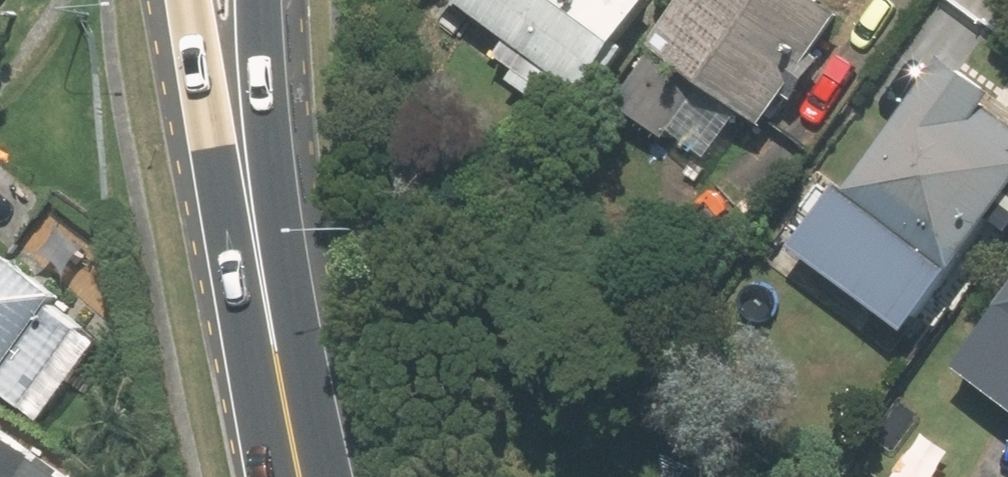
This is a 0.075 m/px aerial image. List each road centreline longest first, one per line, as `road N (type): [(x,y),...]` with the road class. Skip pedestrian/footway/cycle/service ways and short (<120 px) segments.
road 1 (primary): [(266,281),(208,149),(183,0)]
road 2 (primary): [(259,0),(270,147),(266,281)]
road 3 (primary): [(266,281),(300,476)]

